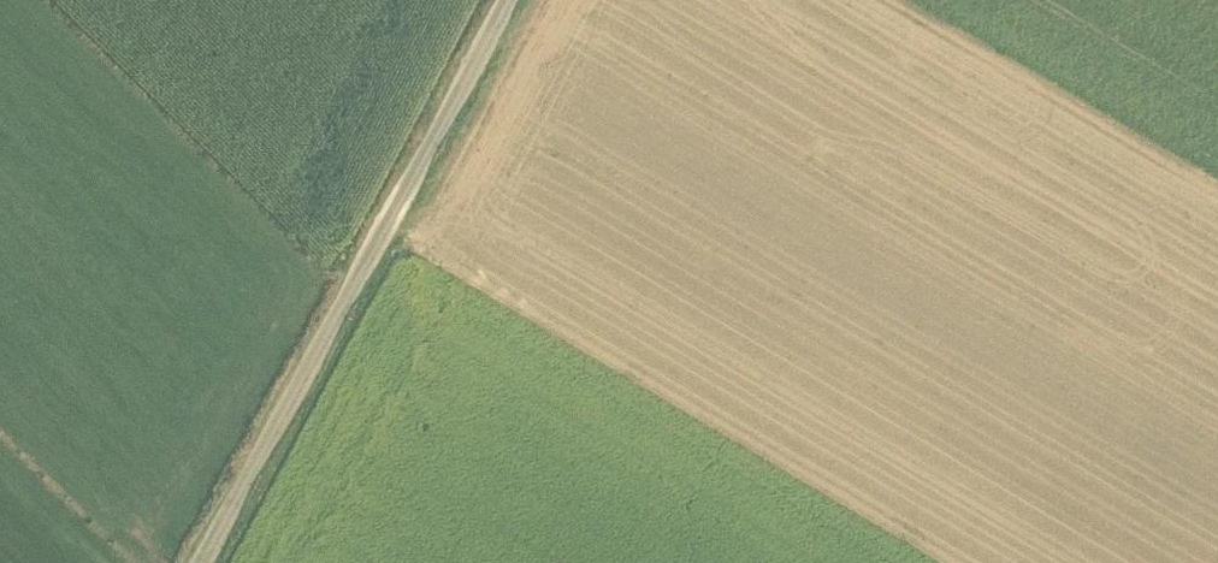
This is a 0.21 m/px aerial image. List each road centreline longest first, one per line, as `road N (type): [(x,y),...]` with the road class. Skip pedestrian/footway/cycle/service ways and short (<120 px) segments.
road 1 (unclassified): [(203,562),(504,0)]

